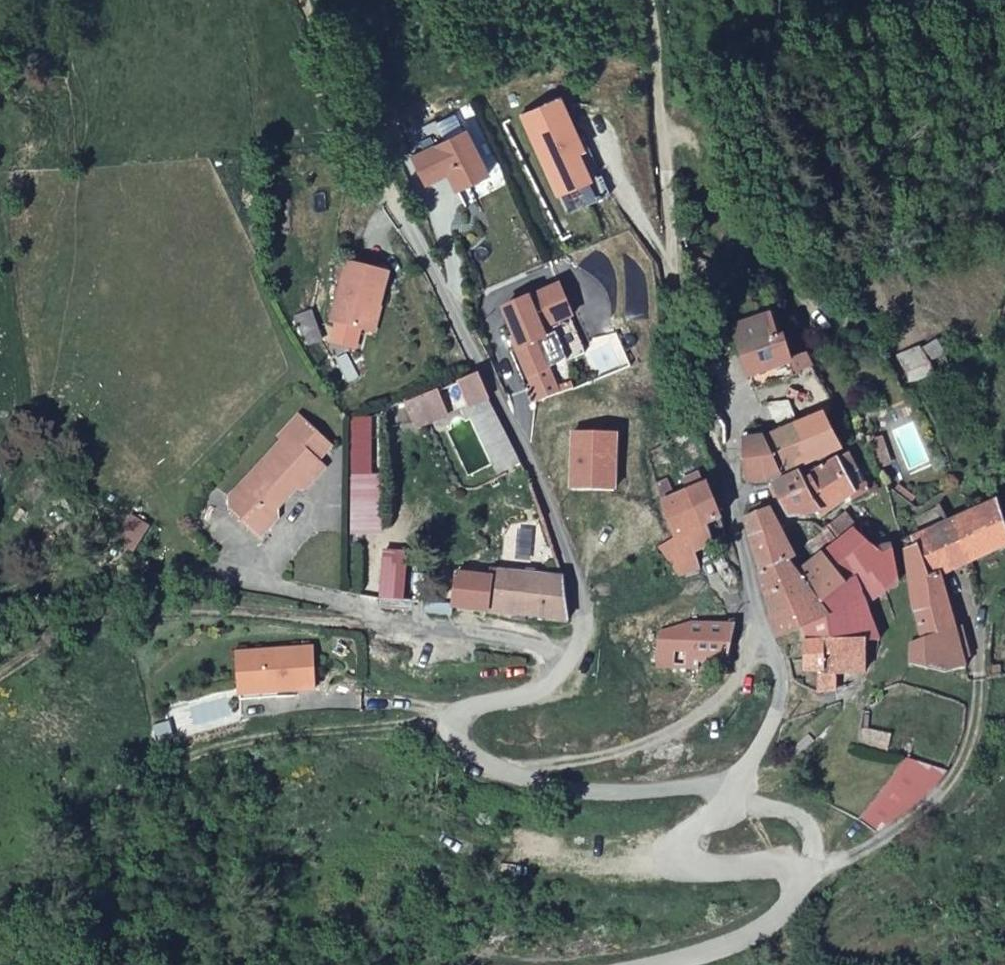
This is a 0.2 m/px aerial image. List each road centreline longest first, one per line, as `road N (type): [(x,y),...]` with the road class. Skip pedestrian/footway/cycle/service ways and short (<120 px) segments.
road 1 (track): [(583,616),(540,488),(306,0)]
road 2 (track): [(454,727),(157,760),(40,855),(0,943)]
road 3 (track): [(725,470),(704,413),(676,284),(648,0)]
road 4 (unclassified): [(652,964),(706,953),(767,924),(792,900),(793,879),(781,866),(704,867),(686,851),(691,832),(734,792)]
road 5 (unclassified): [(734,792),(781,693),(725,470)]
road 6 (unclassified): [(734,792),(722,784),(627,793),(532,781),(492,769),(460,744),(454,727)]
road 7 (track): [(771,642),(725,696),(677,730),(518,777)]
road 8 (track): [(807,871),(875,845),(932,805),(967,752),(980,680)]
road 9 (unclassified): [(583,616),(573,656),(547,687),(468,708),(454,727)]
road 10 (track): [(793,879),(813,857),(813,828),(734,792)]

